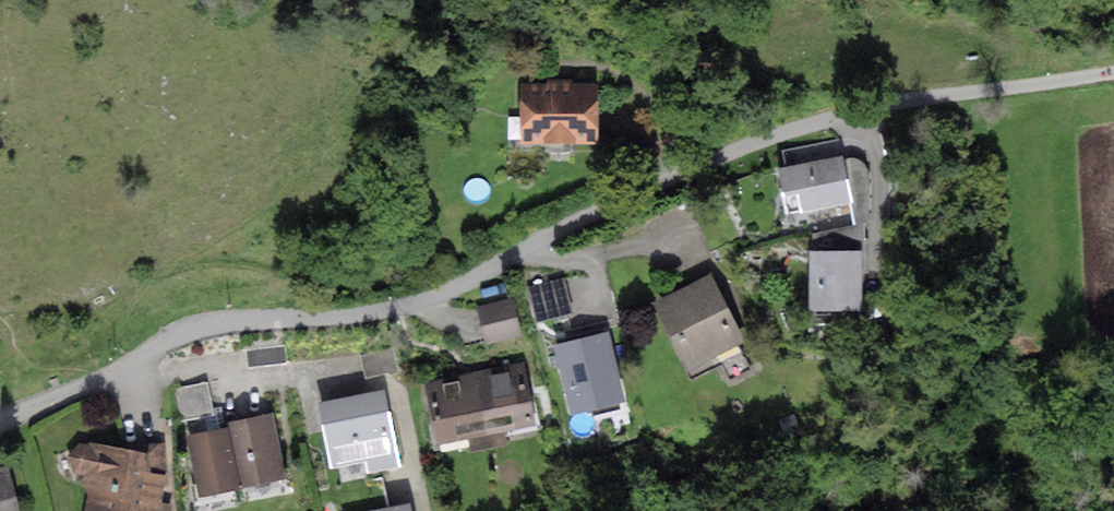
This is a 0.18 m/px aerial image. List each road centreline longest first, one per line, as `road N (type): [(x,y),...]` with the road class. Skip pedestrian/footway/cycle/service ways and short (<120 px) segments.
road 1 (residential): [(1113,73),(865,107),(710,161),(465,284),(388,310),(235,321),(184,333),(0,420)]

